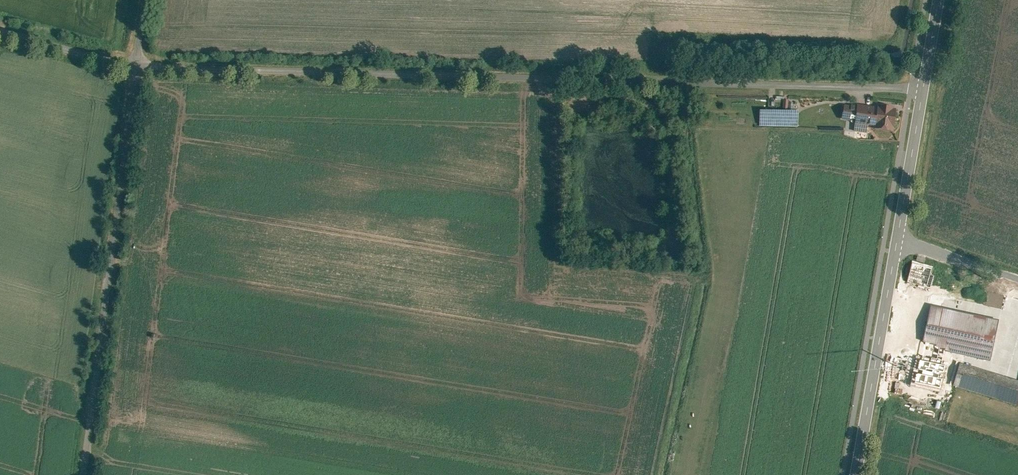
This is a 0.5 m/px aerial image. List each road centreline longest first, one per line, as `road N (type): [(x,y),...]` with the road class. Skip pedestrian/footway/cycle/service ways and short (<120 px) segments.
road 1 (unclassified): [(923,88),(126,62)]
road 2 (unclassified): [(126,62),(75,474)]
road 3 (tertiary): [(896,238),(855,474)]
road 4 (tertiary): [(923,88),(896,238)]
road 5 (unclassified): [(126,62),(0,27)]
road 6 (unclassified): [(896,238),(1017,279)]

